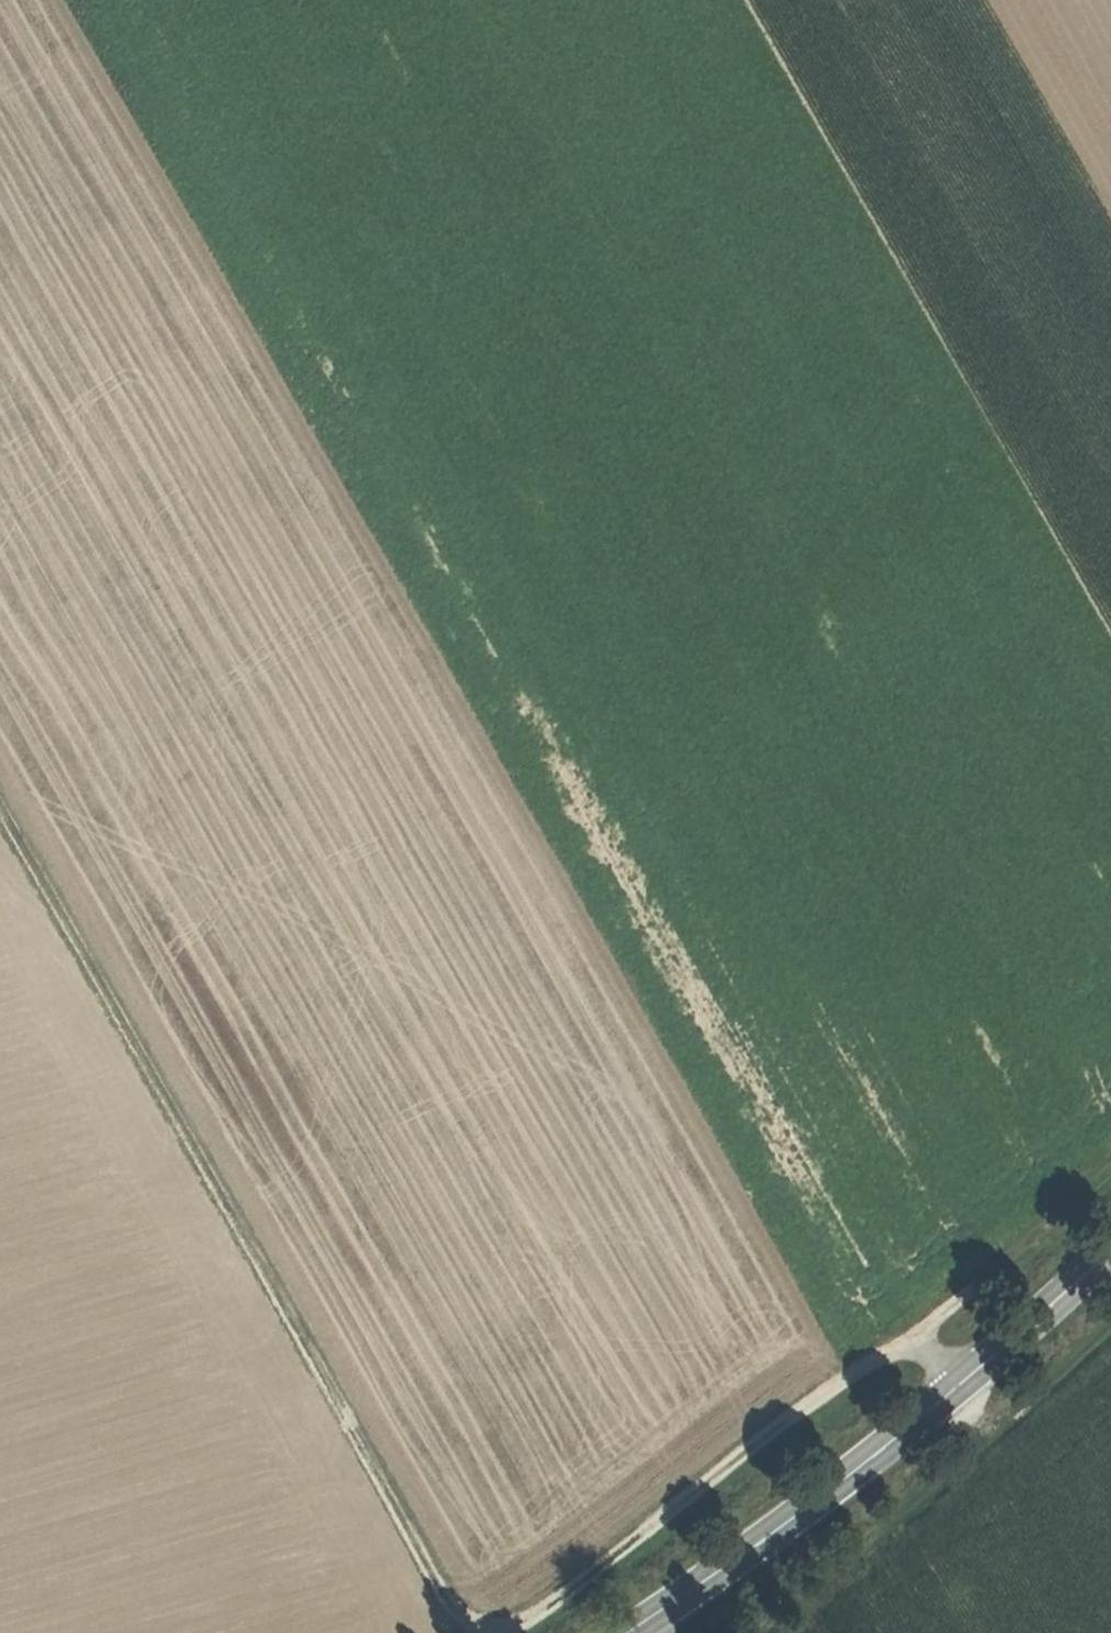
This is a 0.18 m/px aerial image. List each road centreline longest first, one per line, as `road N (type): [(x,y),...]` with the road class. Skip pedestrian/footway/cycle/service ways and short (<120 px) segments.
road 1 (track): [(0,810),(468,1626),(497,1632),(881,1353),(918,1343),(966,1375)]
road 2 (secondary): [(626,1632),(850,1482),(1110,1241)]

